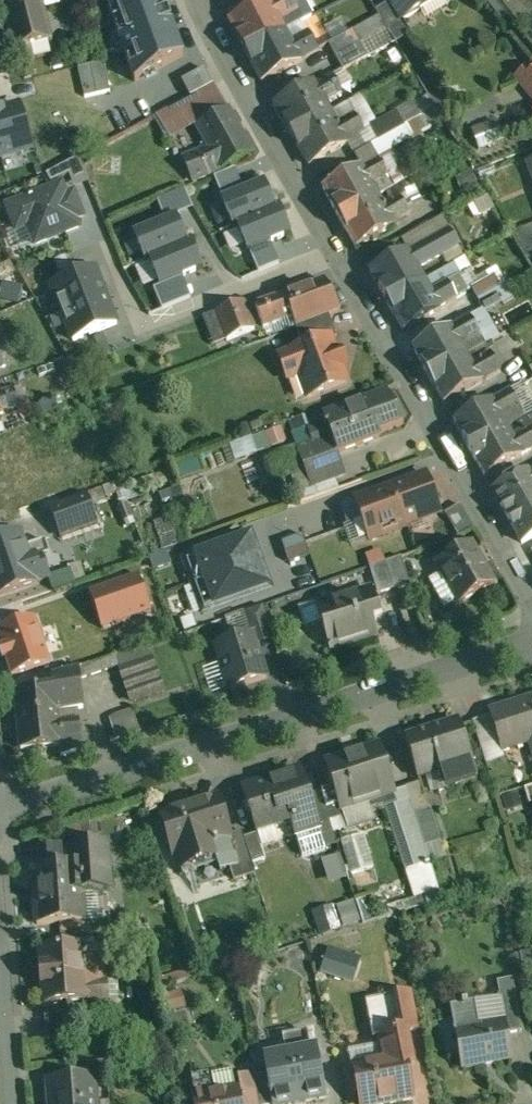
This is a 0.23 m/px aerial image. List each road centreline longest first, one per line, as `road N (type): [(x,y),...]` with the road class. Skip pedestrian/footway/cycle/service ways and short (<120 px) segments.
road 1 (residential): [(531,605),(211,31),(201,0)]
road 2 (residential): [(0,806),(531,642)]

